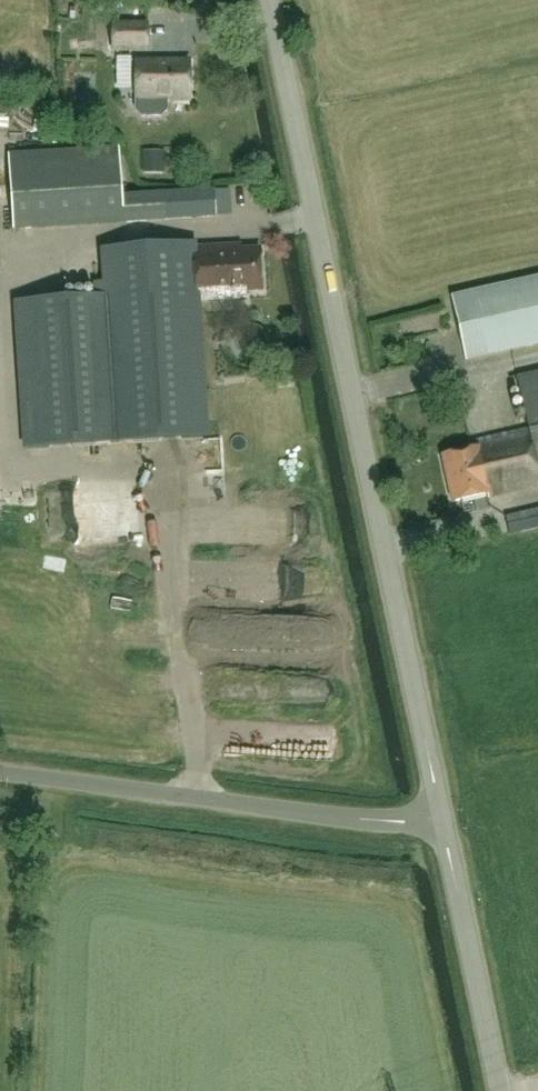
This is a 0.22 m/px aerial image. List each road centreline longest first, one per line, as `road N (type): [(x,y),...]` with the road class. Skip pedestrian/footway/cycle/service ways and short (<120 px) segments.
road 1 (tertiary): [(441,814),(269,0)]
road 2 (tertiary): [(441,814),(364,821),(0,773)]
road 3 (tertiary): [(499,1090),(441,814)]

